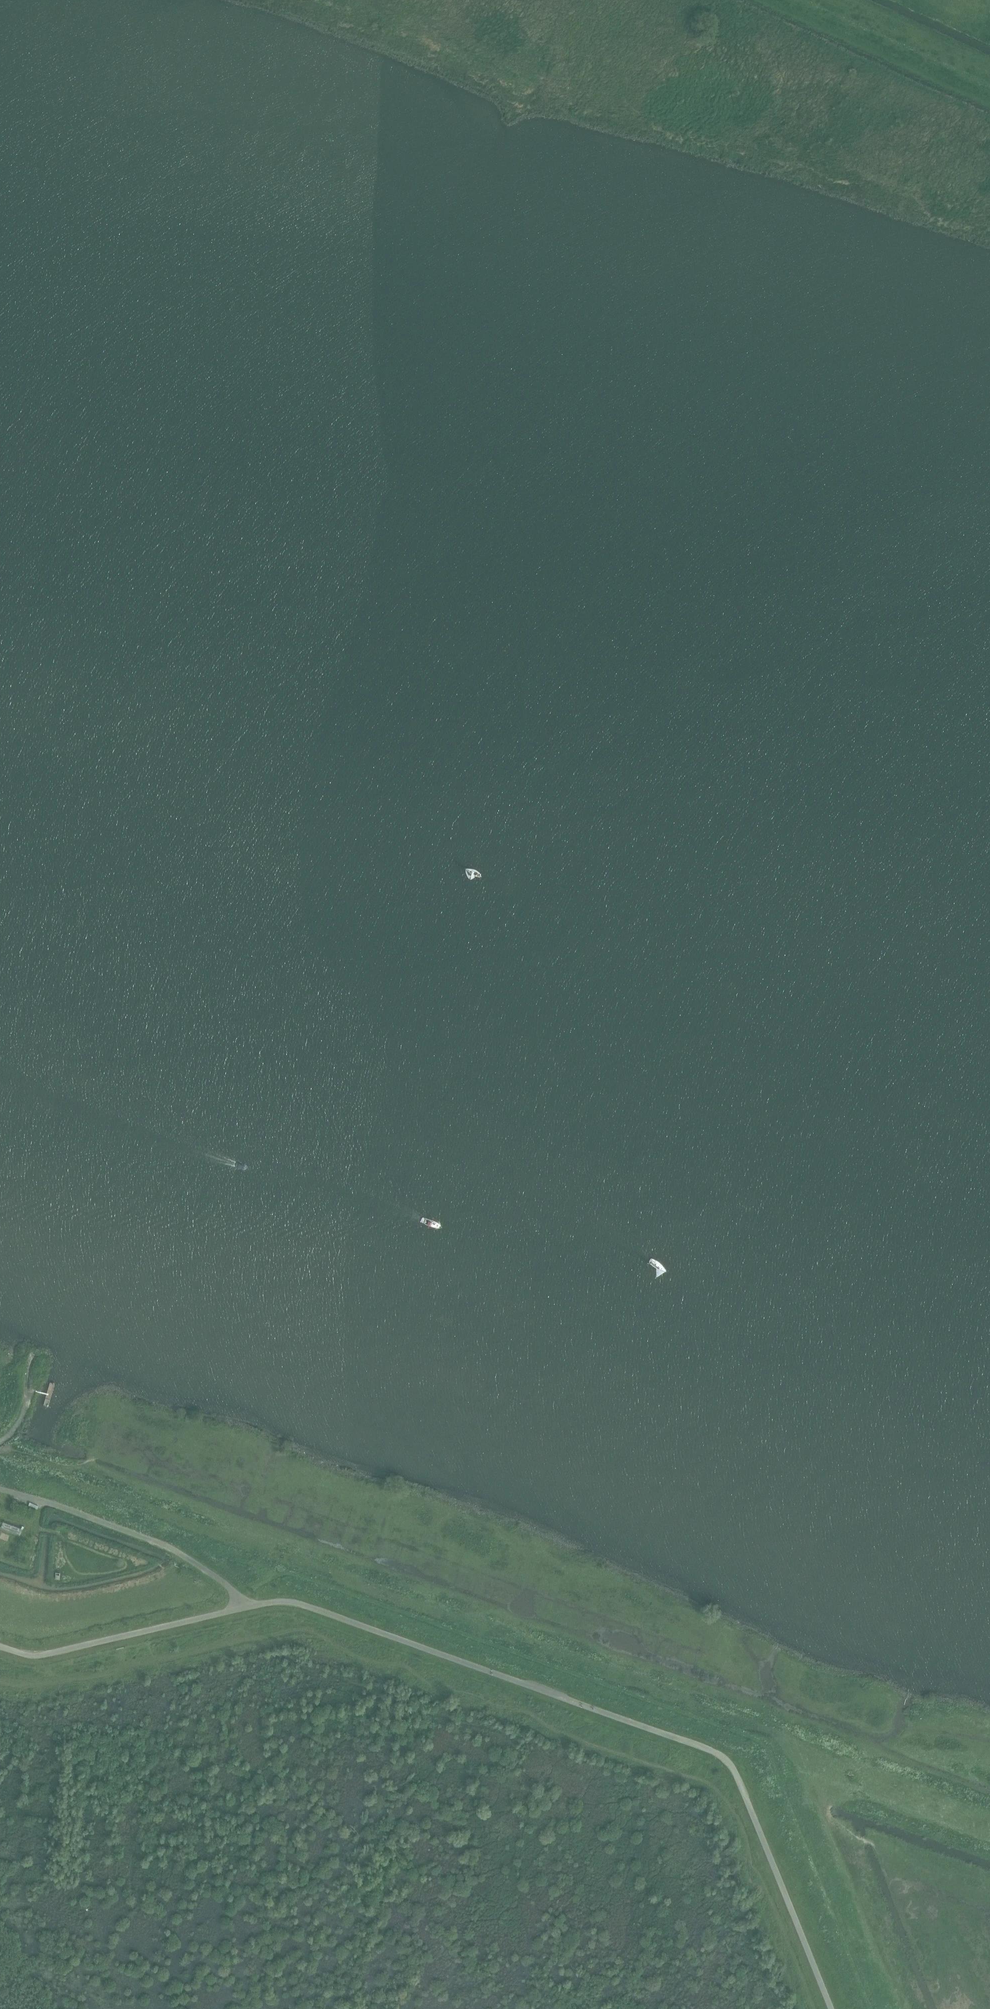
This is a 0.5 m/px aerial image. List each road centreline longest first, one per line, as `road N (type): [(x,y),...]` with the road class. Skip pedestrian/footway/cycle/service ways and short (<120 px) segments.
road 1 (unclassified): [(831,2008),(734,1770),(720,1755),(291,1602),(41,1656),(0,1647)]

